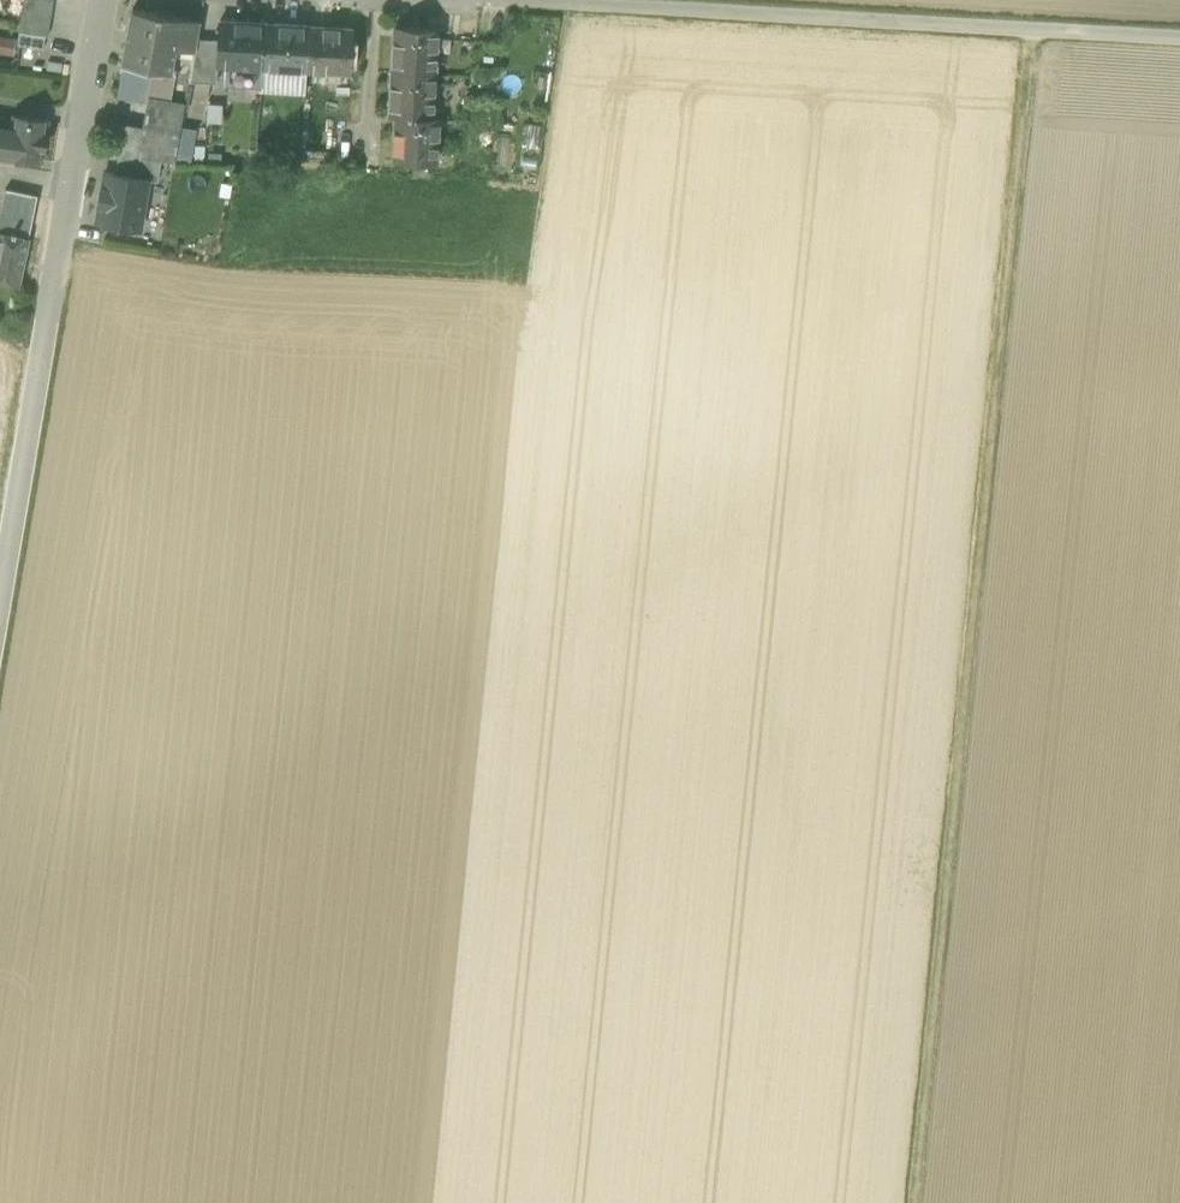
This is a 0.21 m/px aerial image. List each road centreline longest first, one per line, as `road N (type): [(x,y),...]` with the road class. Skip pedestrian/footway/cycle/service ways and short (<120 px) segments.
road 1 (unclassified): [(404,0),(1179,64)]
road 2 (unclassified): [(0,601),(100,0)]

